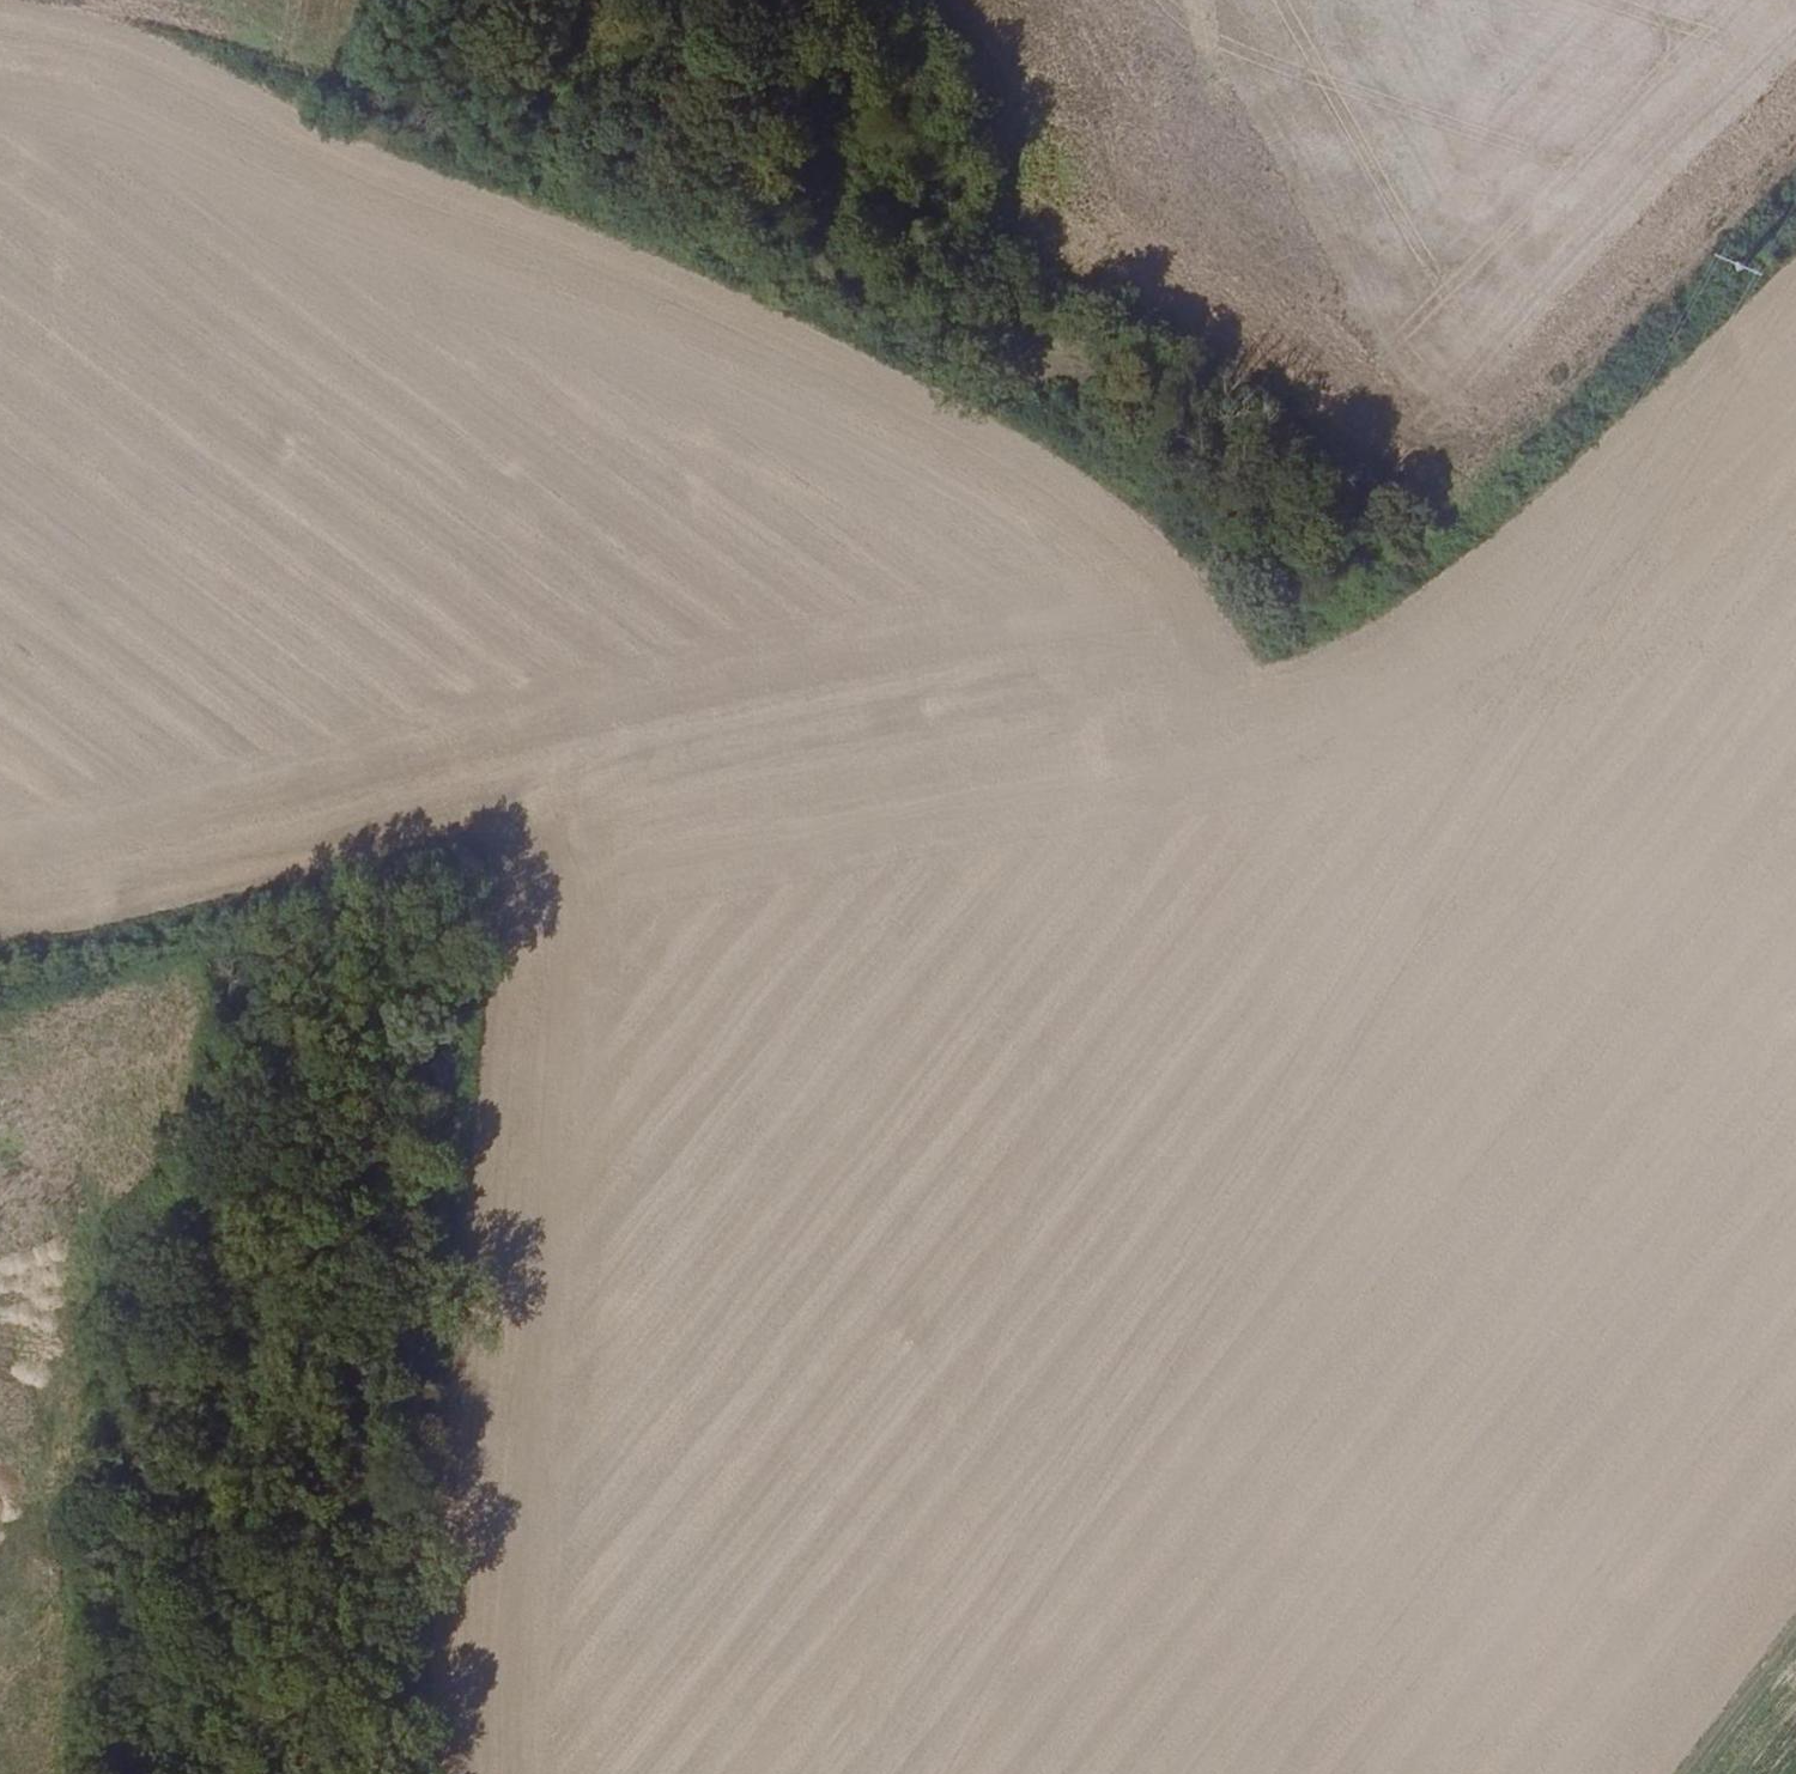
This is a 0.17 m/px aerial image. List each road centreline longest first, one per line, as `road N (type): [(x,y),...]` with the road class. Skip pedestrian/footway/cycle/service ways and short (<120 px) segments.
road 1 (track): [(1689,1773),(1795,1639)]

